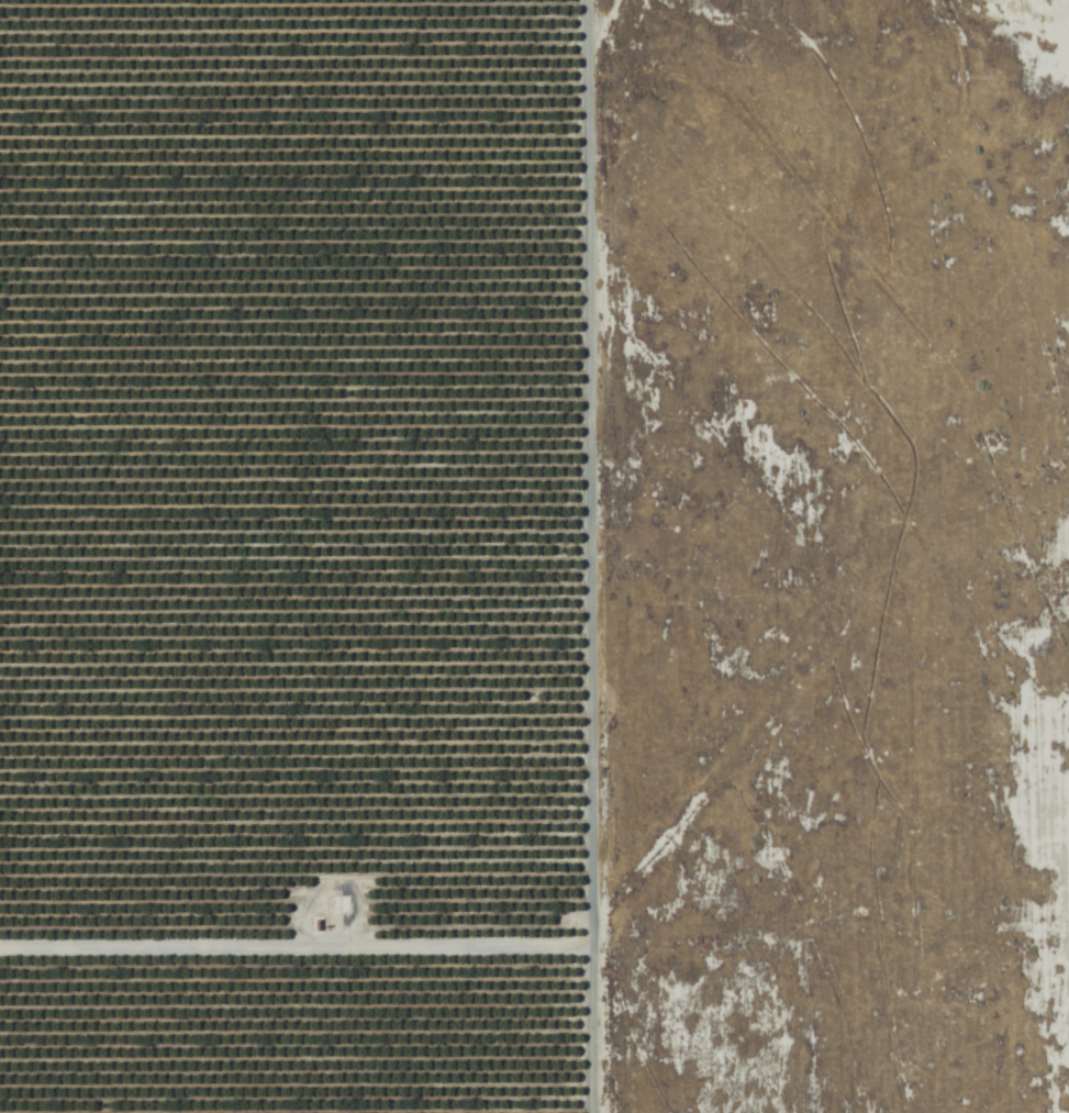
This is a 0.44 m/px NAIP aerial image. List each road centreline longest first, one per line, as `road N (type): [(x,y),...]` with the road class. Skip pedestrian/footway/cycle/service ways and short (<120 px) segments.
road 1 (track): [(0,952),(587,950)]

